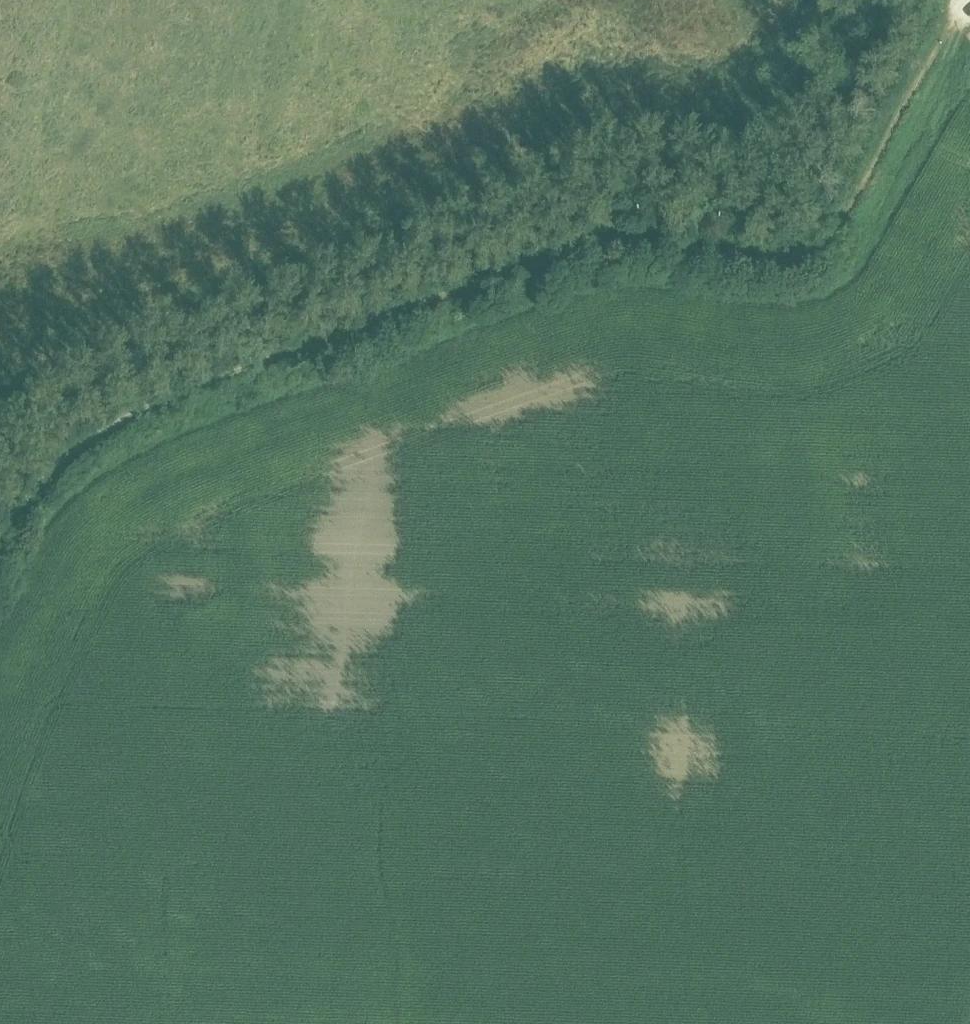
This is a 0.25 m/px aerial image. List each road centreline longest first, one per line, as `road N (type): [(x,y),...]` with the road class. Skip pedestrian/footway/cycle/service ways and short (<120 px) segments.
road 1 (track): [(0,527),(68,453),(154,408),(577,259),(758,258),(792,245),(830,212),(956,0)]

